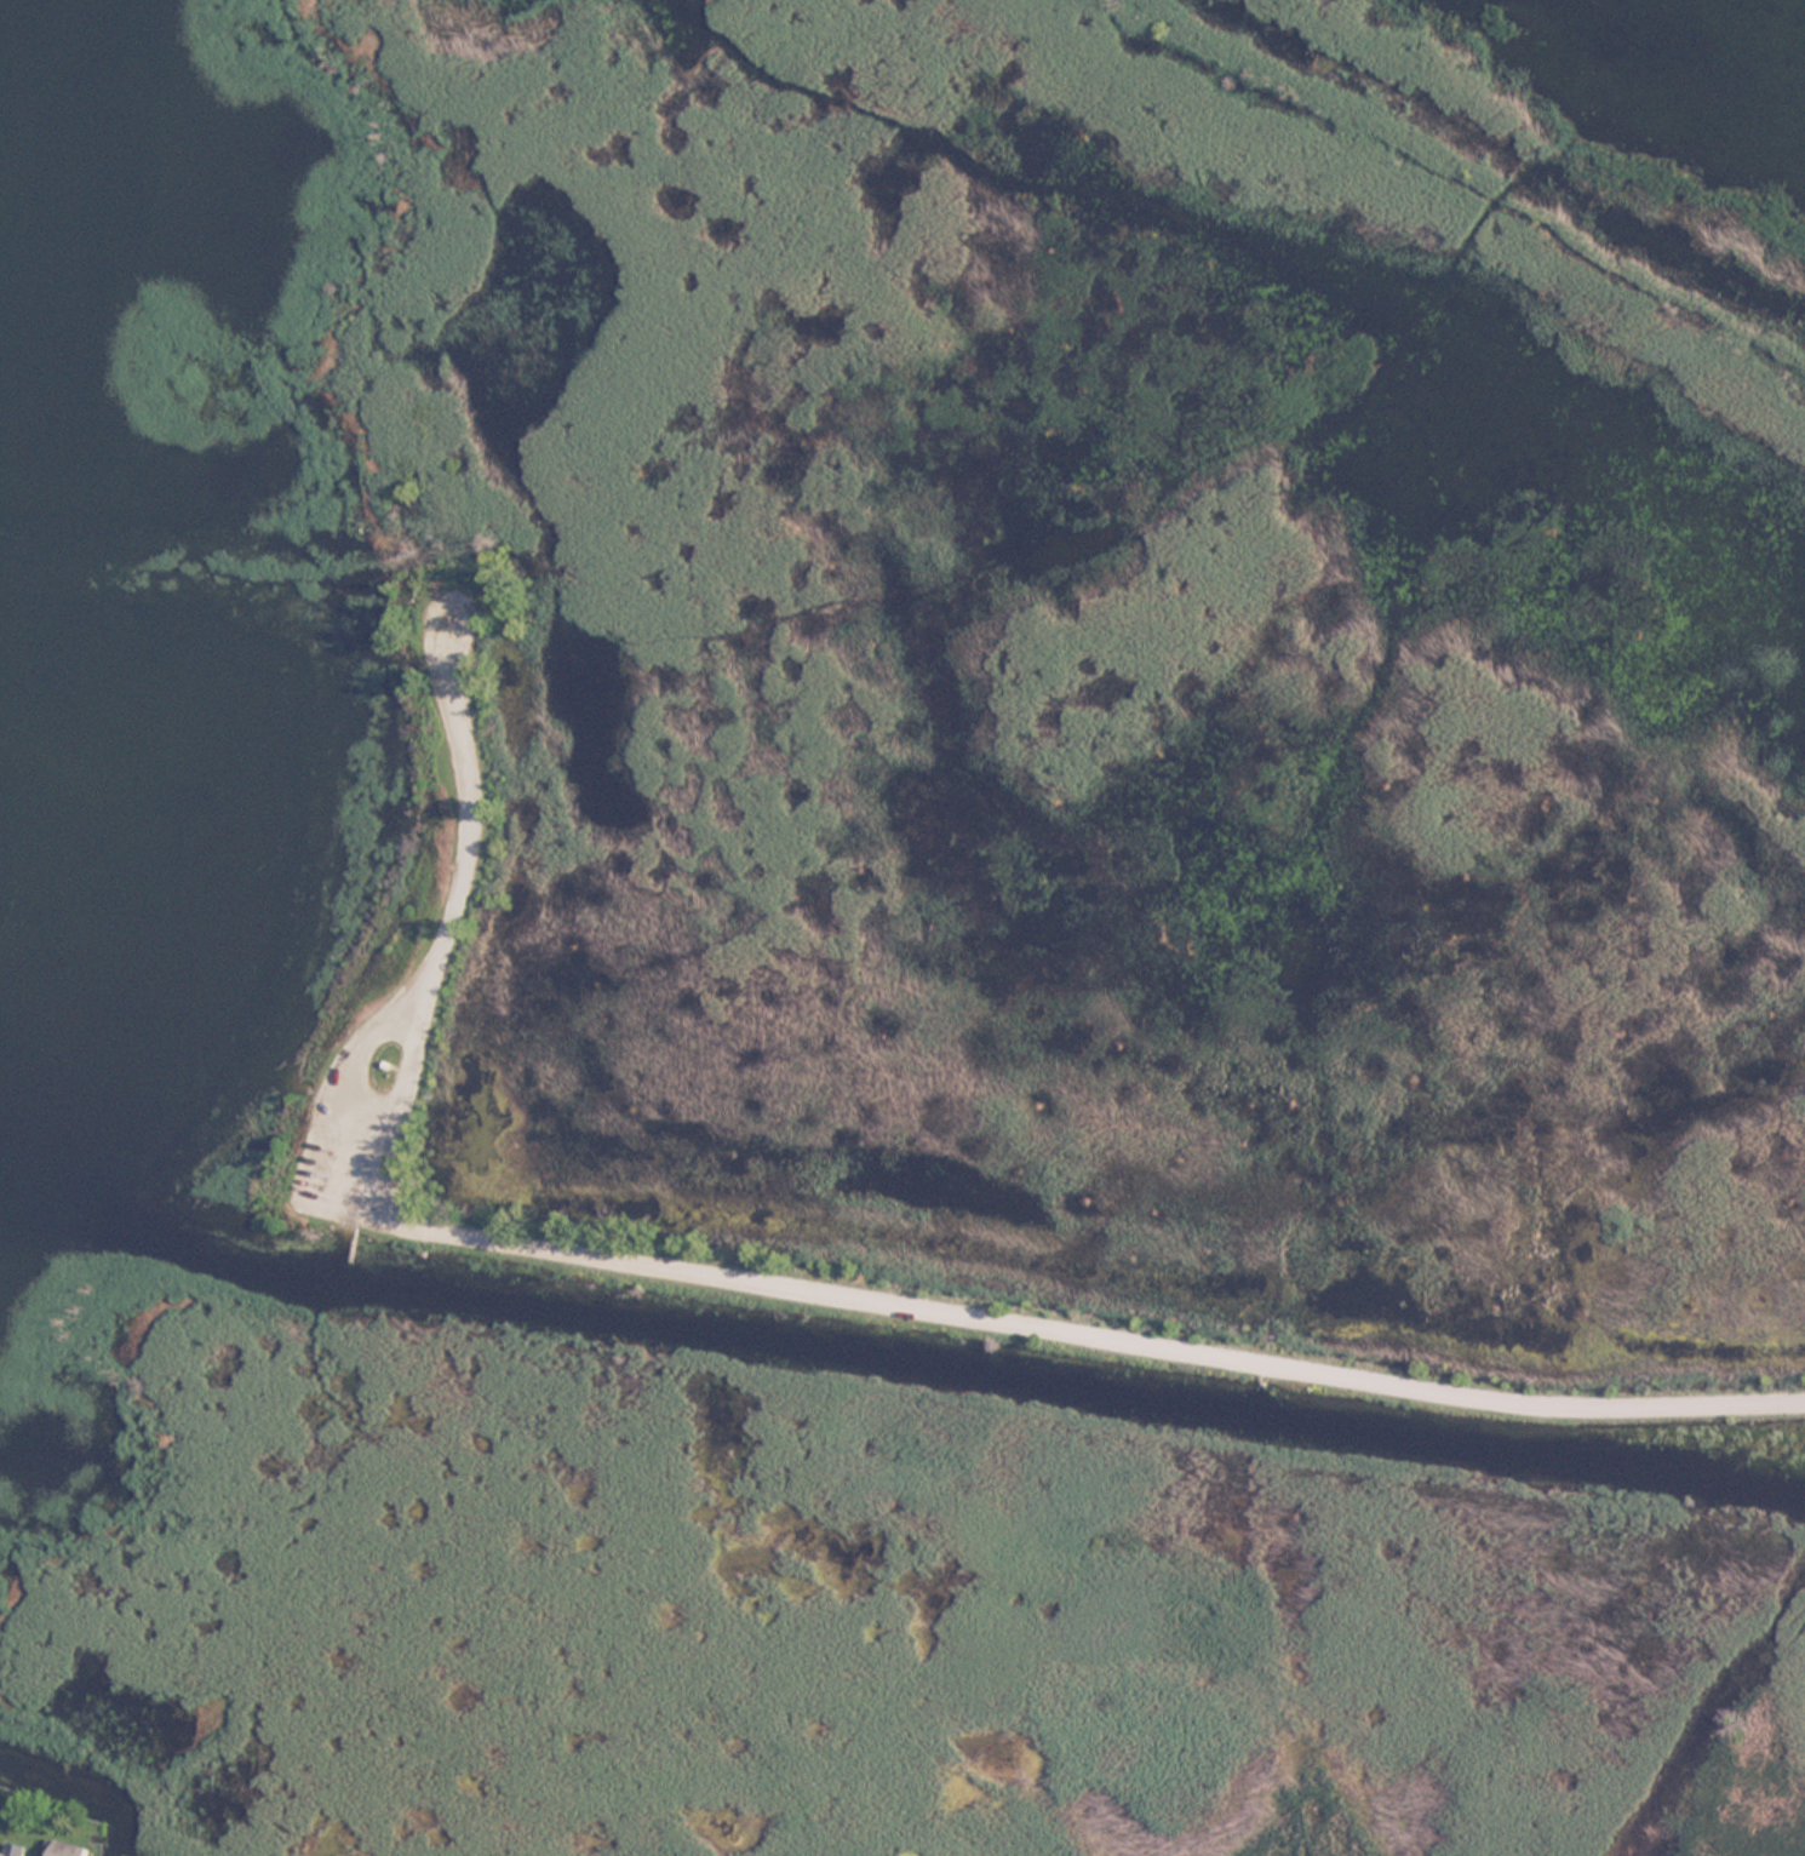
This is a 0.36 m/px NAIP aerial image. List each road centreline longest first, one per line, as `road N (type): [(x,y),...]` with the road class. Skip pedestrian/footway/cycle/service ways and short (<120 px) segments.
road 1 (residential): [(443,620),(436,659),(470,789),(468,858),(380,1182),(379,1203),(403,1221),(1528,1404),(1804,1400)]

